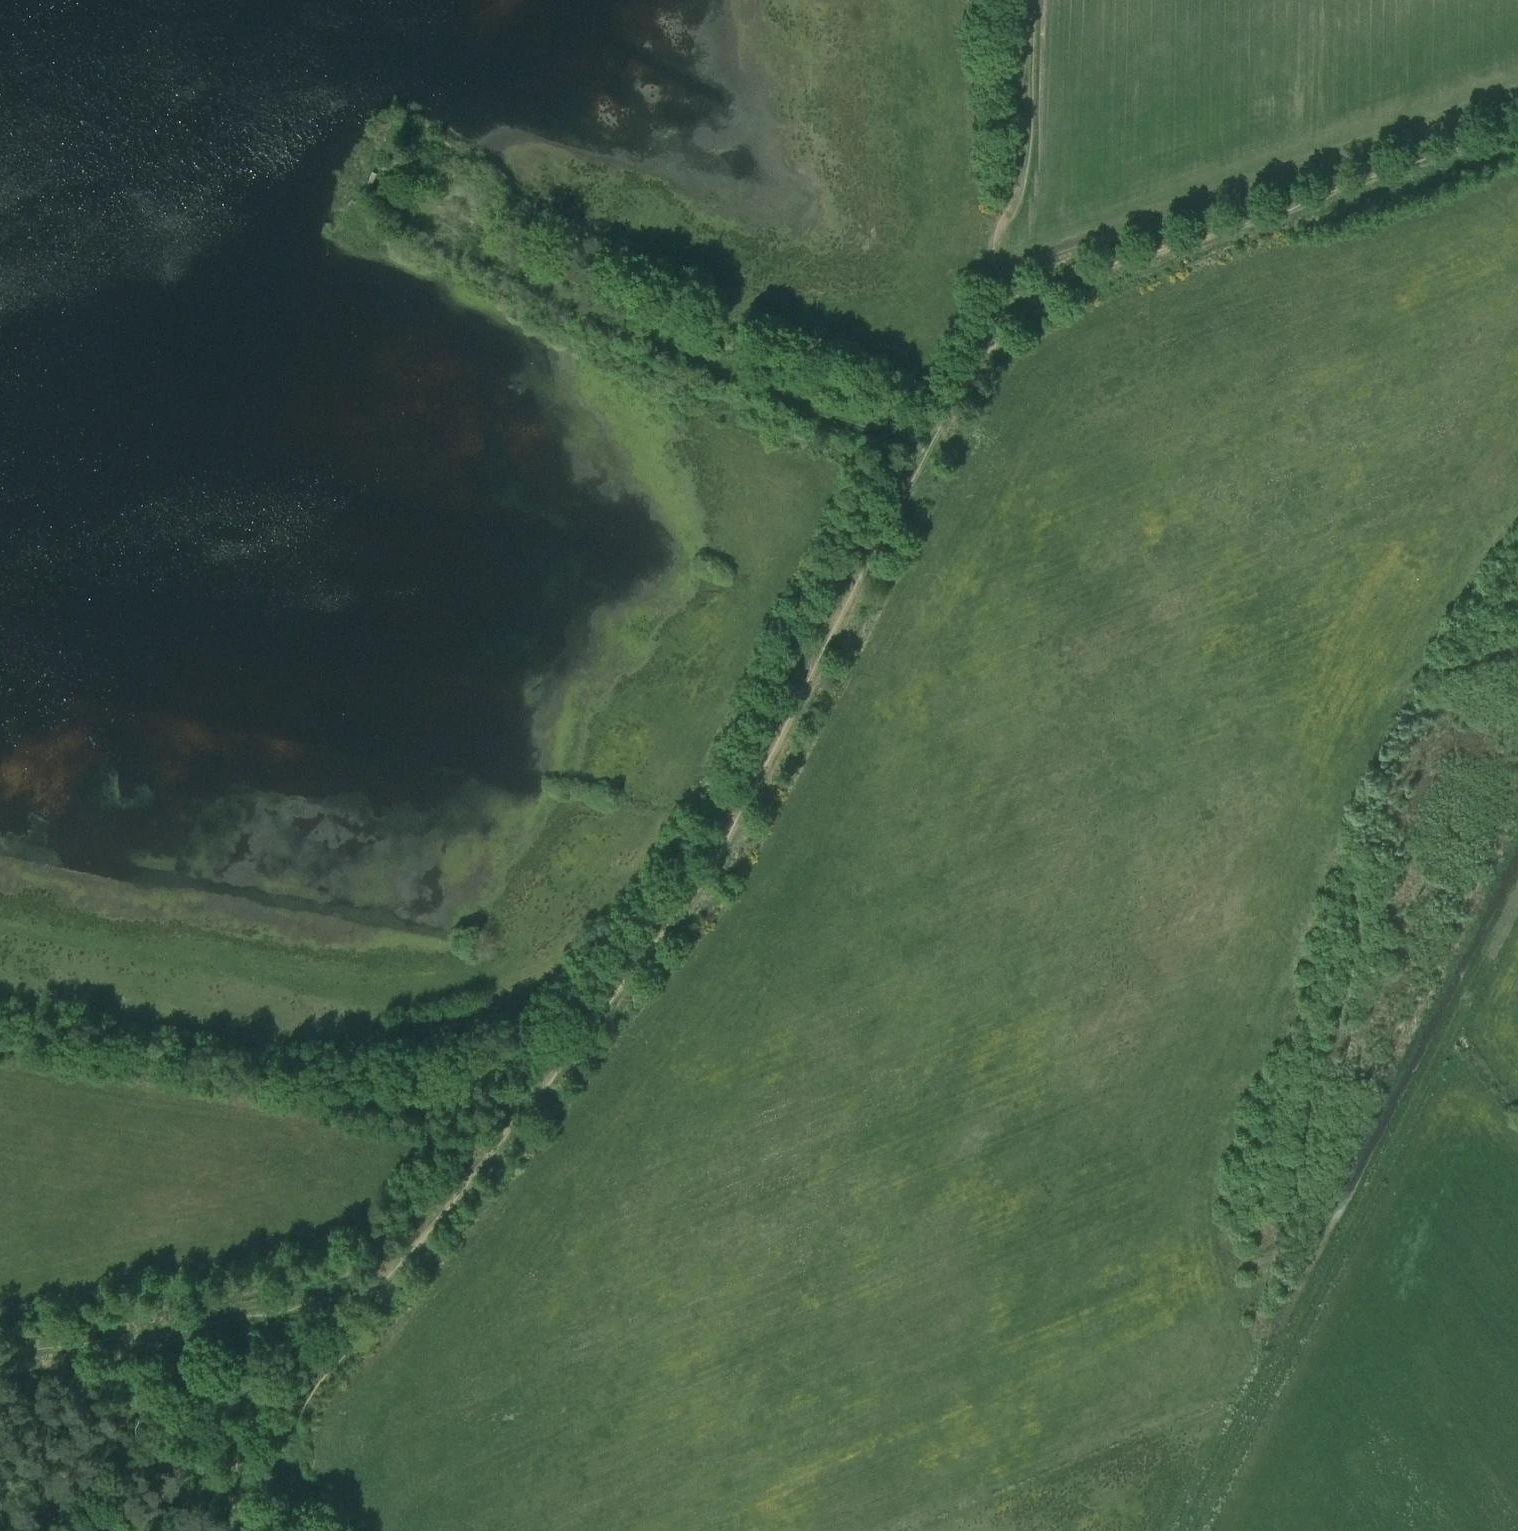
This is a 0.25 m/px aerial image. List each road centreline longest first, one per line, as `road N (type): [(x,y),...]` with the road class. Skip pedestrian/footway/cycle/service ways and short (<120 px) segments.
road 1 (track): [(996,318),(1517,137)]
road 2 (track): [(1029,0),(1022,167),(996,318)]

